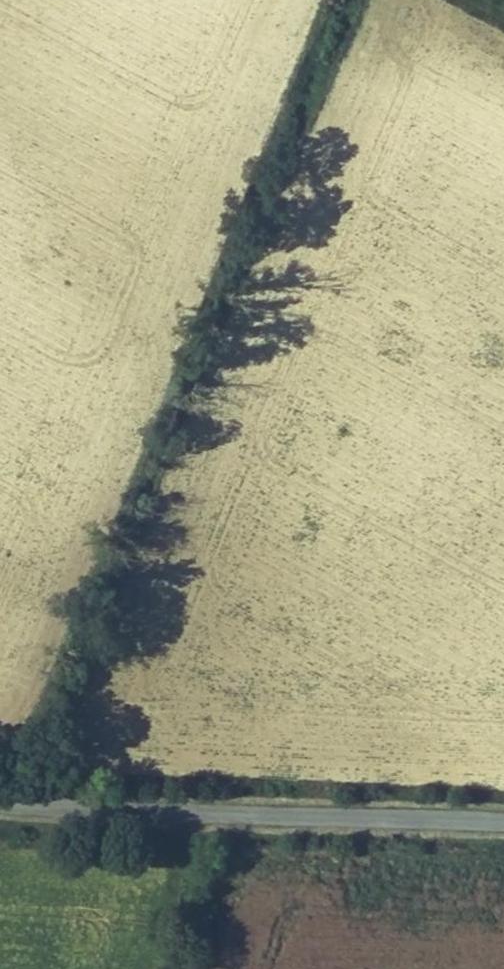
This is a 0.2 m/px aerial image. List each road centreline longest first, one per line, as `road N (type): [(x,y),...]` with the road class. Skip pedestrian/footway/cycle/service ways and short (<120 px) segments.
road 1 (tertiary): [(0,805),(503,824)]

